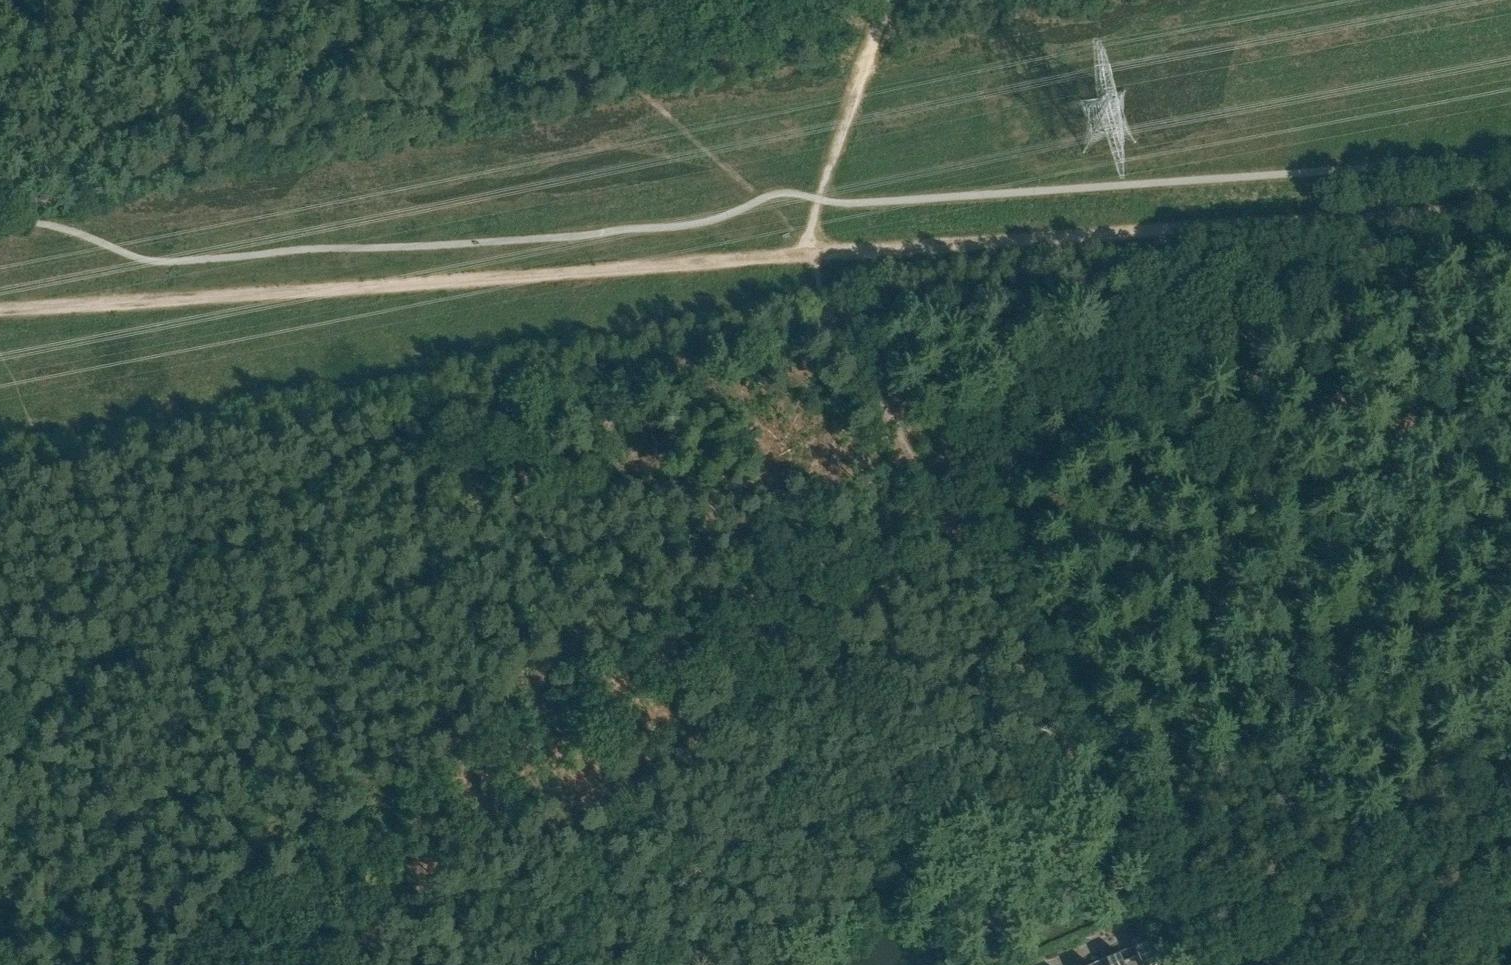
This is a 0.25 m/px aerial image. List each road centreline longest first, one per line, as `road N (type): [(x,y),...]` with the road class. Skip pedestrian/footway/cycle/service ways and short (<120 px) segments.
road 1 (track): [(1510,205),(0,310)]
road 2 (track): [(889,416),(1137,858)]
road 3 (track): [(883,0),(807,240),(819,288),(889,416)]
road 4 (track): [(1137,858),(1196,964)]

